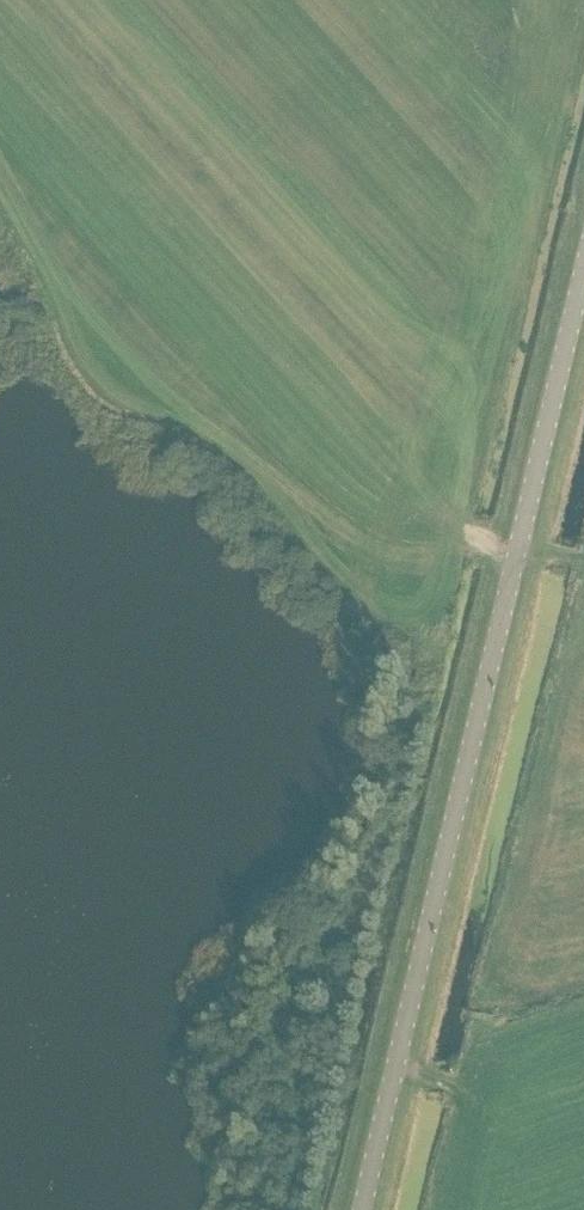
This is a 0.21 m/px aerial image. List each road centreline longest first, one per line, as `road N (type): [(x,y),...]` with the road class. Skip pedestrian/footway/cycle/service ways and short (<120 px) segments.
road 1 (tertiary): [(363,1209),(583,282)]

